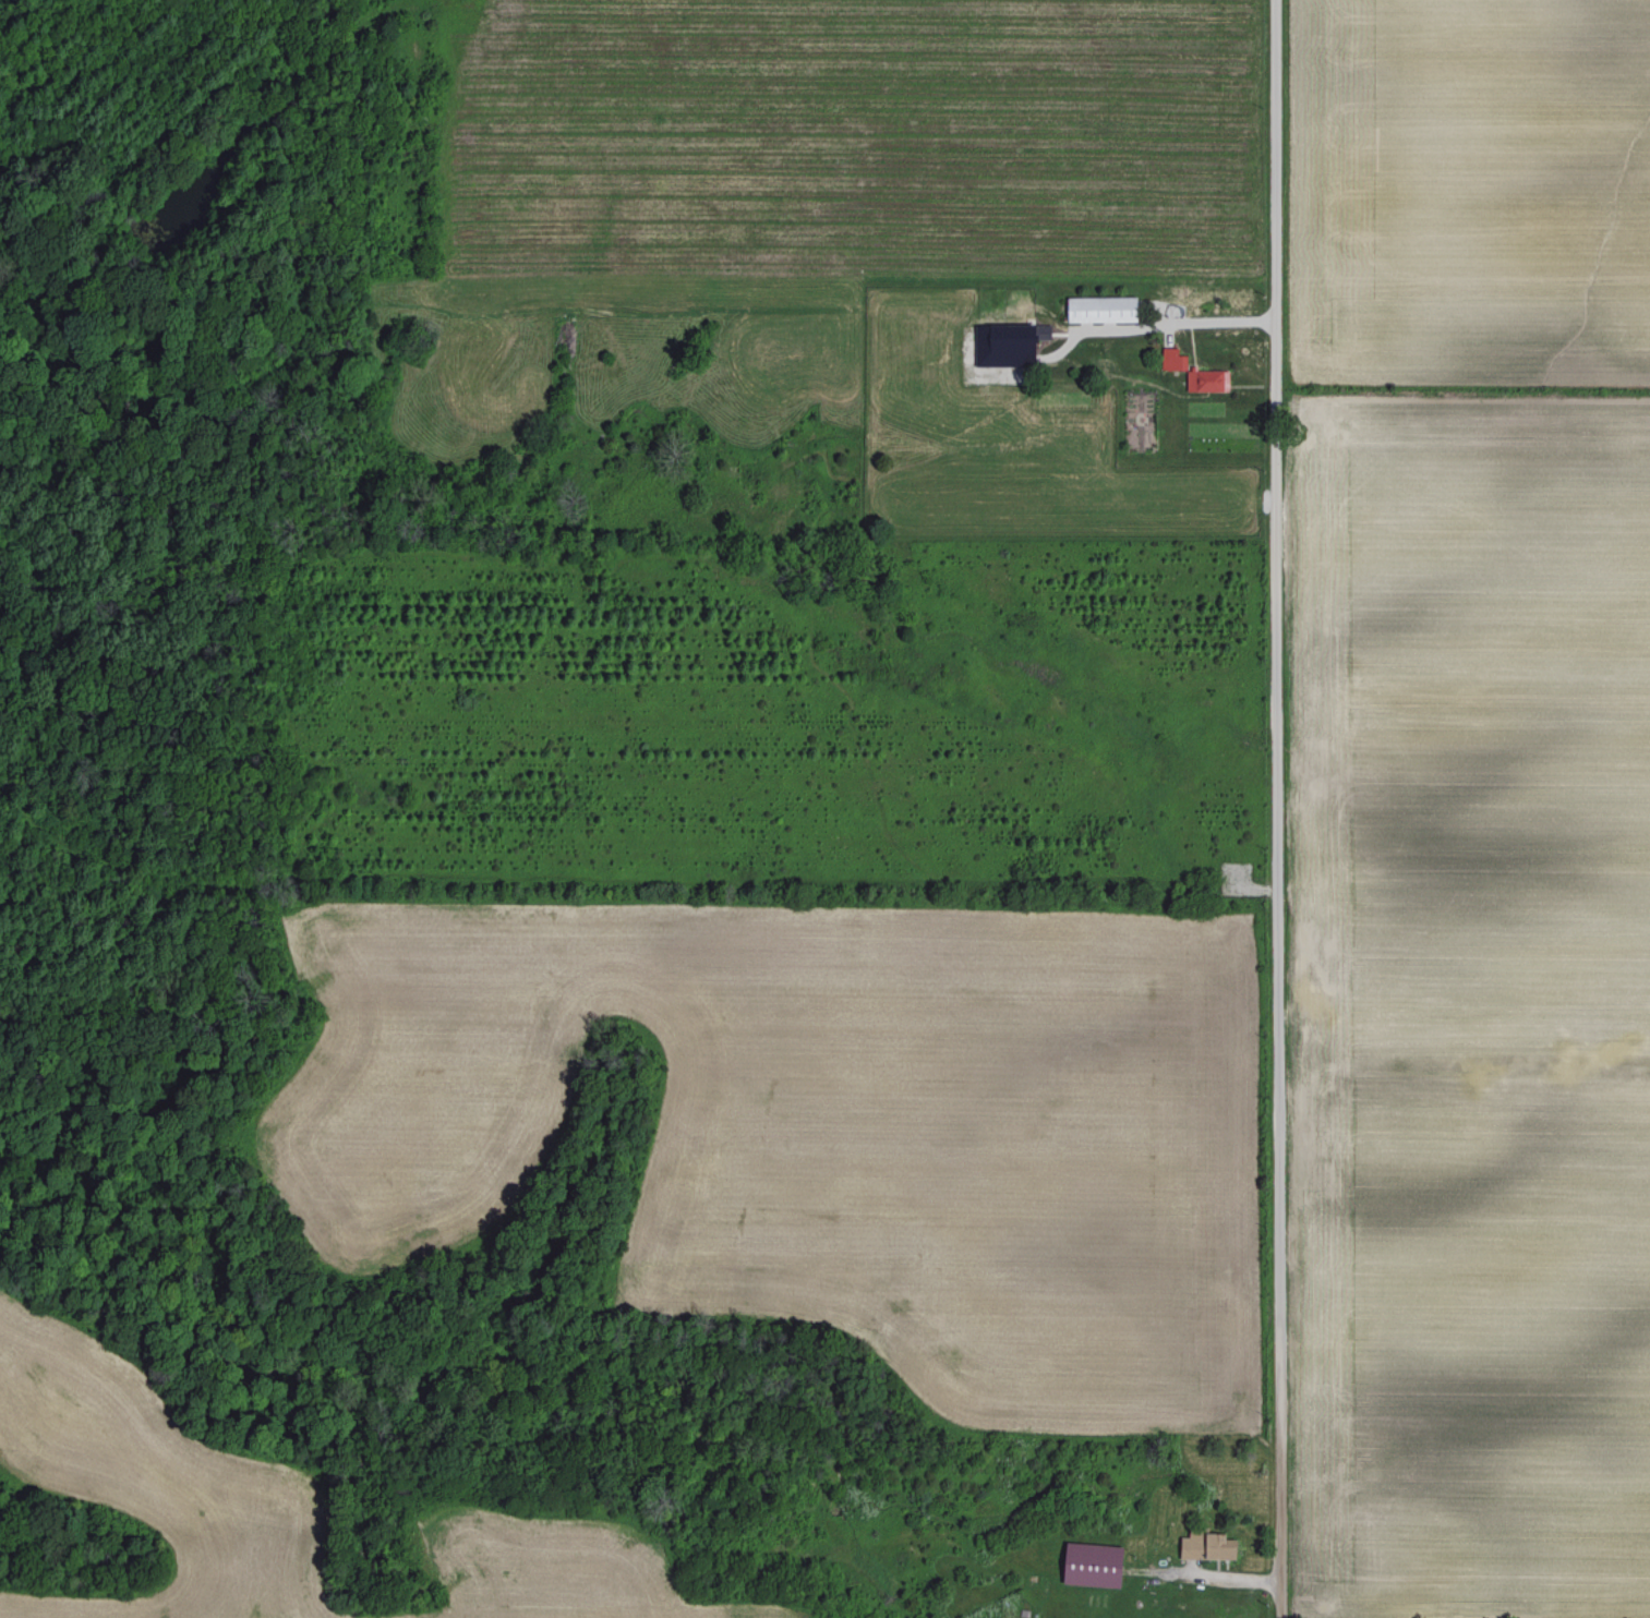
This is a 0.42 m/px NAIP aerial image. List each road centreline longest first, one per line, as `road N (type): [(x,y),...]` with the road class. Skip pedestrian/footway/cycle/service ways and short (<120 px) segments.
road 1 (residential): [(1272,1617),(1267,0)]

